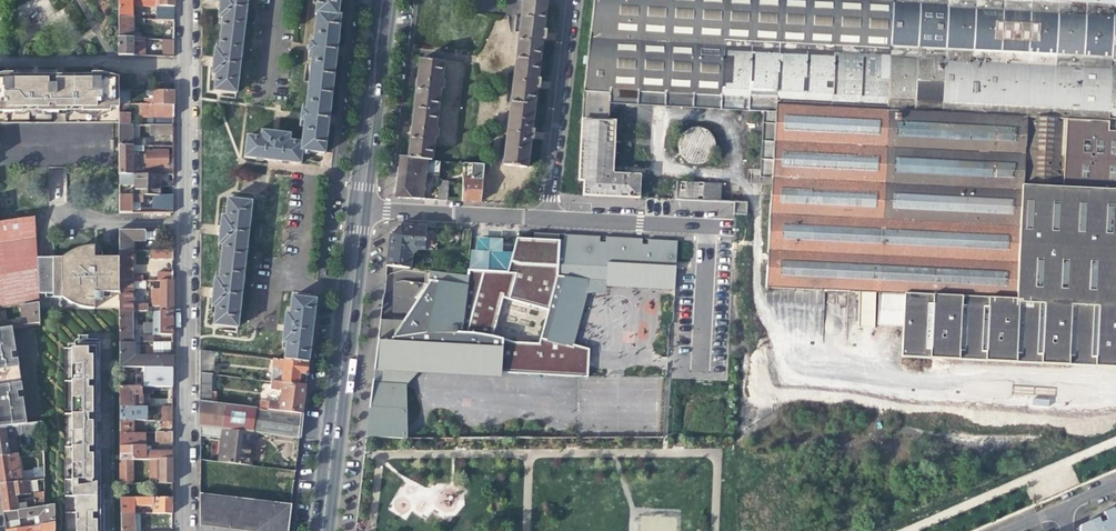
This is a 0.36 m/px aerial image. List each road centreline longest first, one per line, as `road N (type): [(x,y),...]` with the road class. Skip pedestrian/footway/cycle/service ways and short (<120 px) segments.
road 1 (residential): [(184,530),(187,0)]
road 2 (primary): [(360,208),(321,530)]
road 3 (residential): [(571,0),(546,218)]
road 4 (primary): [(389,0),(360,208)]
road 5 (residential): [(546,218),(360,208)]
road 6 (residential): [(726,228),(546,218)]

